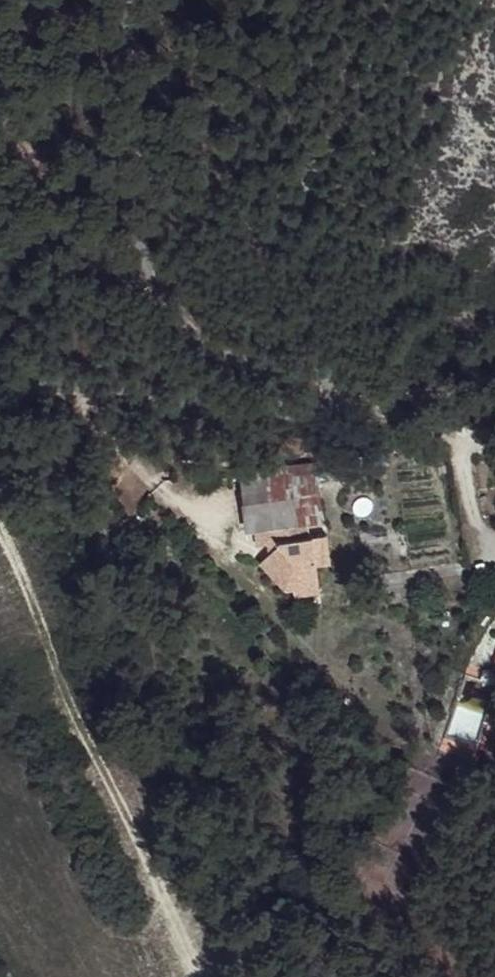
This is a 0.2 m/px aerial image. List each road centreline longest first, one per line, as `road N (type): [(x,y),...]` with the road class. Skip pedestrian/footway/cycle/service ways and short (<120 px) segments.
road 1 (residential): [(364,392),(223,343),(178,312),(127,215),(111,160),(108,103),(127,0)]
road 2 (residential): [(0,381),(108,384),(197,404),(286,408),(364,392)]
road 3 (residential): [(494,384),(364,392)]

